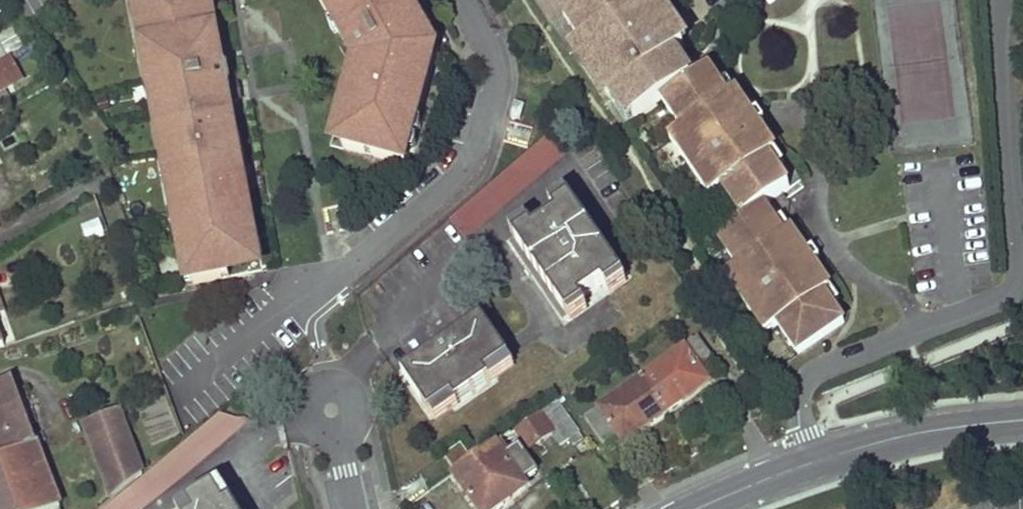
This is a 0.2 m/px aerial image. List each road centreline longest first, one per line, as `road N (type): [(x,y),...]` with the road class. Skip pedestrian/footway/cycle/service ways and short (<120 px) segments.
road 1 (residential): [(815,460),(799,426),(808,377),(999,298),(1017,282),(998,0)]
road 2 (residential): [(457,0),(494,89),(467,177),(180,397)]
road 3 (tertiary): [(1022,418),(892,437),(815,460)]
road 4 (unclassified): [(356,508),(332,402),(369,349)]
road 5 (tertiary): [(815,460),(696,508)]

